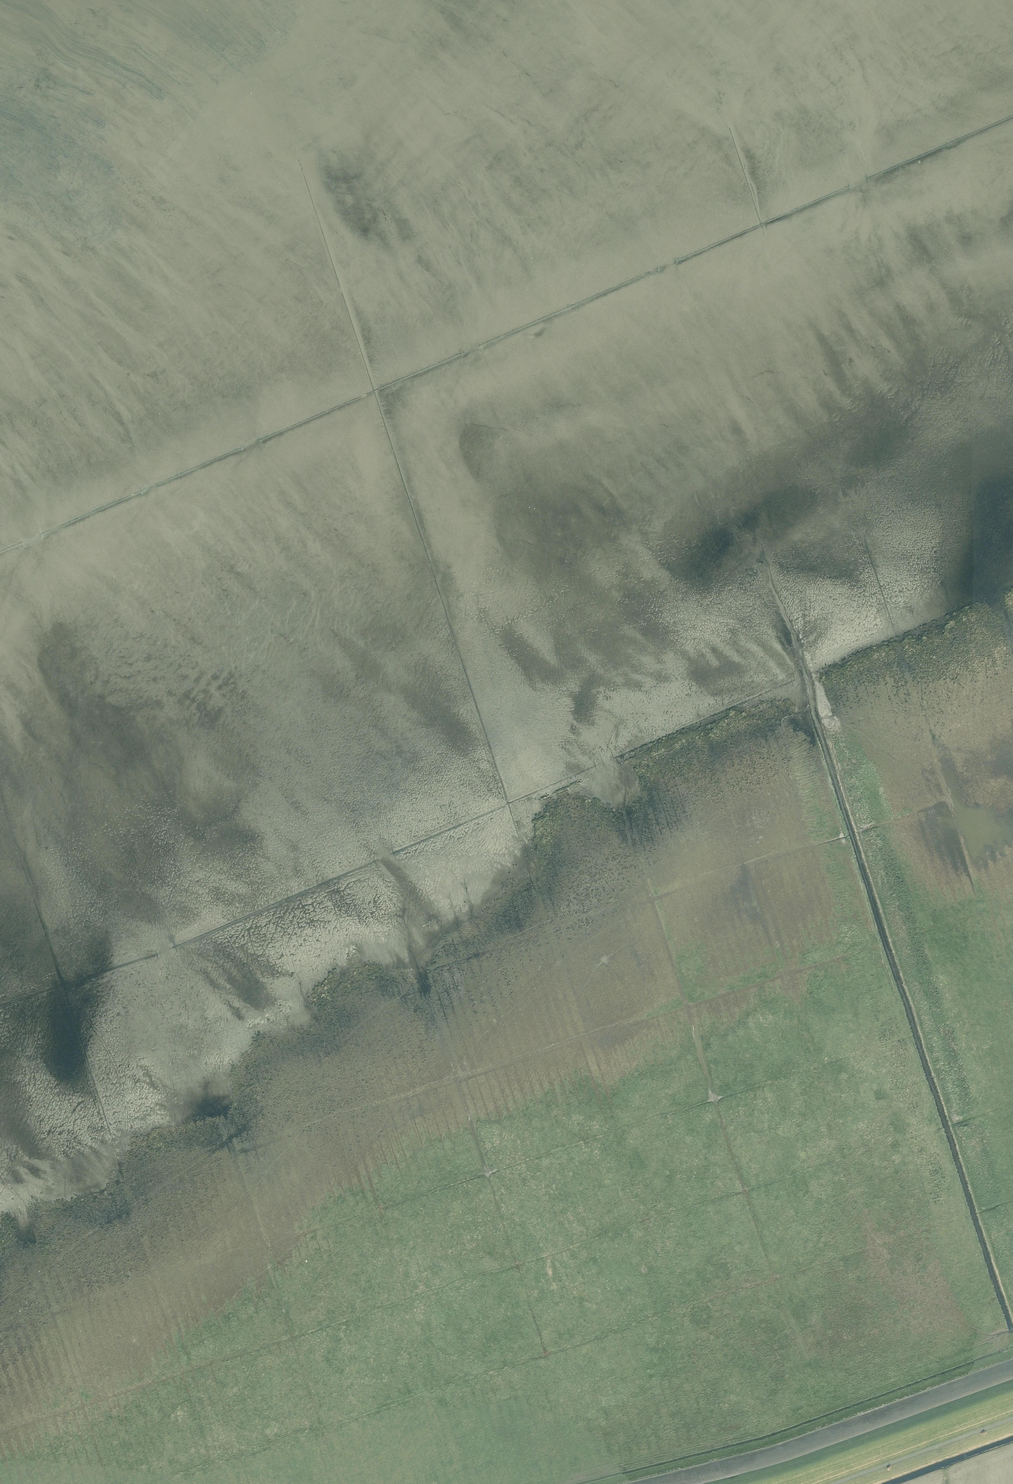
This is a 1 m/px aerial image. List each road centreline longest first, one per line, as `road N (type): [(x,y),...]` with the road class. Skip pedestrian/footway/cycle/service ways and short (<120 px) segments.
road 1 (unclassified): [(834,1483),(1012,1419)]

